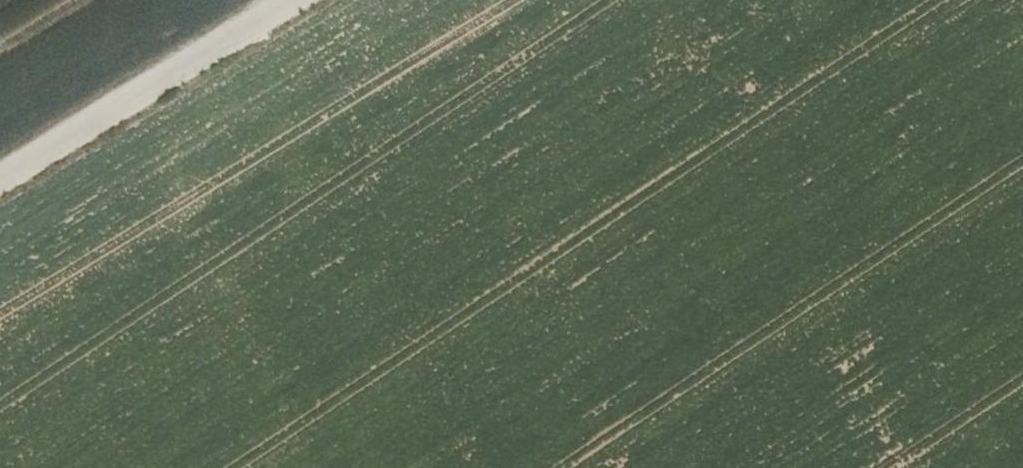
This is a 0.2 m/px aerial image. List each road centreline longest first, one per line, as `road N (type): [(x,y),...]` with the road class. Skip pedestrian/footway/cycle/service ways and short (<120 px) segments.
road 1 (track): [(0,192),(310,0)]

